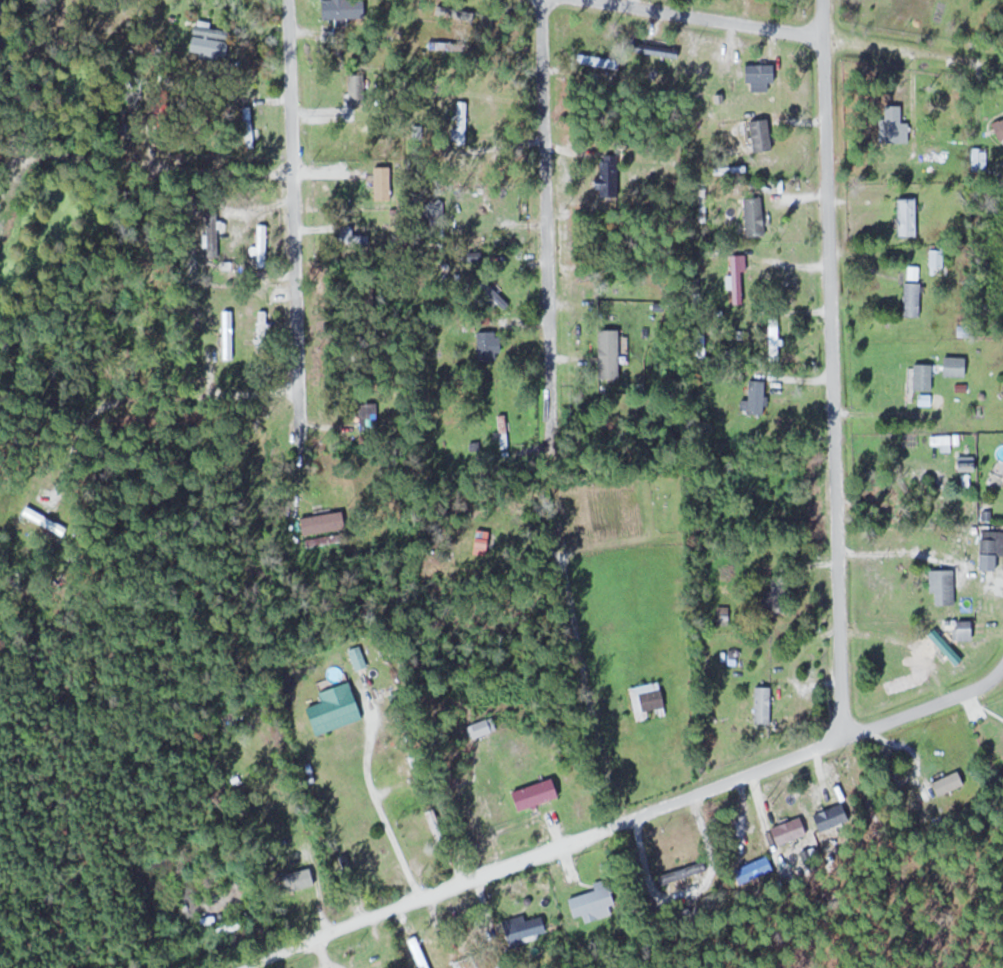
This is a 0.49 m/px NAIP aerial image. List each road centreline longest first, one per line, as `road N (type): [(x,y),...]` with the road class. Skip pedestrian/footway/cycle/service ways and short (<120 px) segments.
road 1 (residential): [(243,967),(838,734),(979,687),(1002,666)]
road 2 (residential): [(838,734),(821,0)]
road 3 (residential): [(549,451),(538,0)]
road 4 (residential): [(297,438),(281,0)]
road 5 (residential): [(1002,62),(606,0)]
road 6 (residential): [(296,402),(0,402)]
road 7 (residential): [(290,170),(136,163)]

